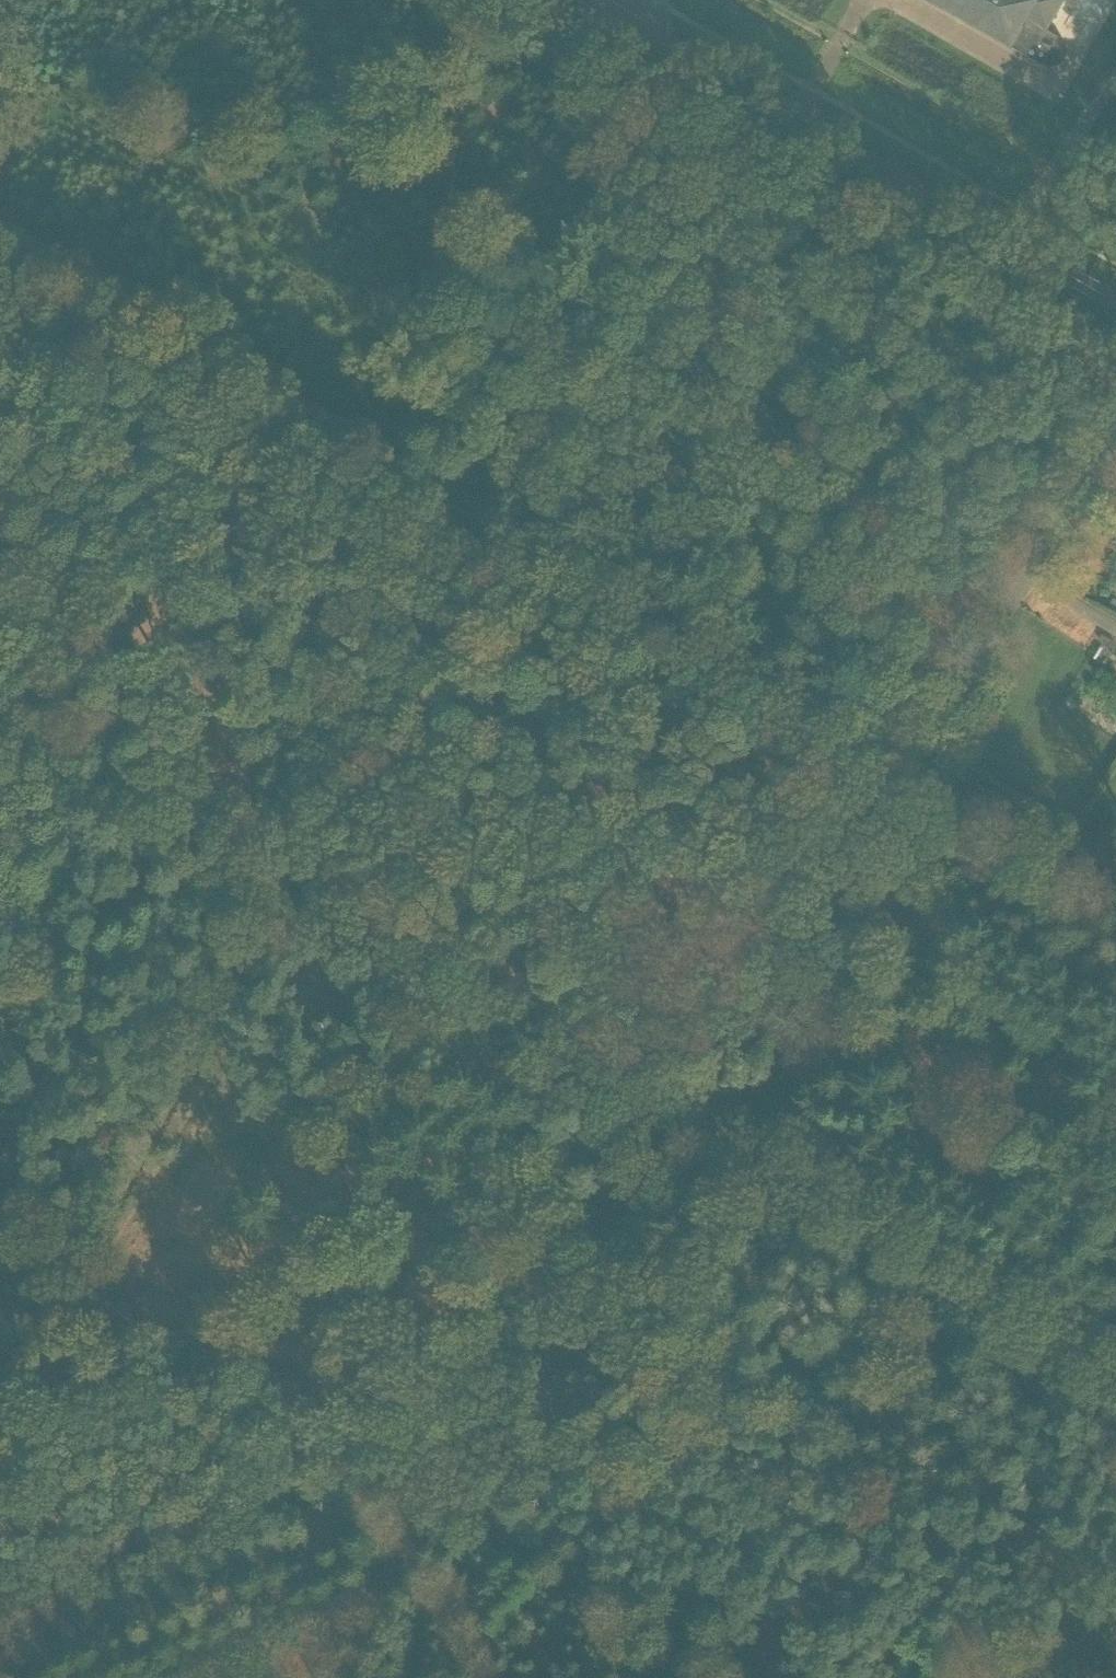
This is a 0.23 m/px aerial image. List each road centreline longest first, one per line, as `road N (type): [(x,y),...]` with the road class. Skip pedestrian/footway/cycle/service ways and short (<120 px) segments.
road 1 (unclassified): [(14,234),(898,770)]
road 2 (unclassified): [(0,737),(676,1127)]
road 3 (unclassified): [(1115,304),(584,0)]
road 4 (unclassified): [(676,1127),(1115,1393)]
road 5 (unclassified): [(445,1505),(676,1127)]
road 6 (unclassified): [(676,1127),(898,770)]
road 7 (unclassified): [(898,770),(1115,415)]
road 8 (unclassified): [(790,1677),(445,1505)]
road 9 (unclassified): [(91,1677),(408,1564)]
road 10 (unclassified): [(14,234),(139,0)]
road 11 (unclassified): [(898,770),(1115,898)]
road 12 (unclassified): [(336,1677),(408,1564)]

